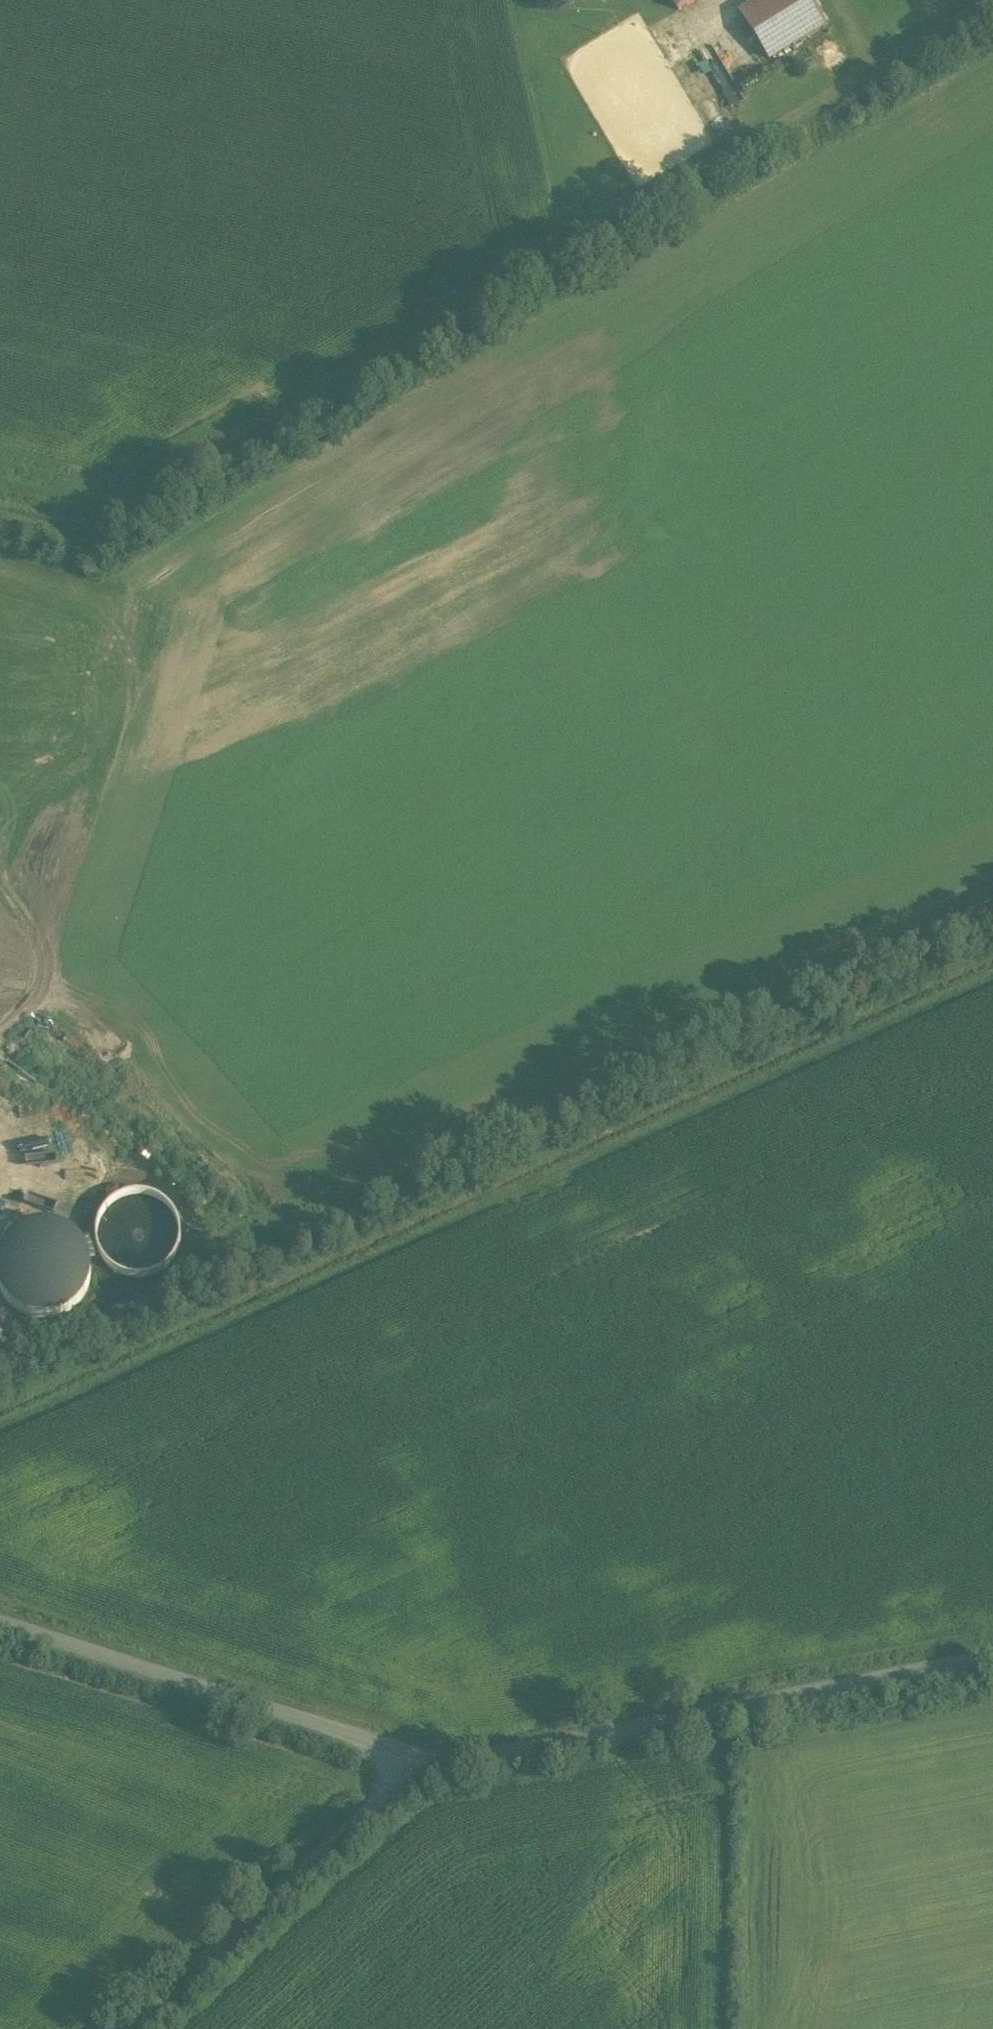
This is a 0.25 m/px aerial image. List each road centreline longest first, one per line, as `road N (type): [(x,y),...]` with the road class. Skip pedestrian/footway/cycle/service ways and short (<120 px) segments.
road 1 (unclassified): [(413,1748),(449,1754),(992,1648)]
road 2 (unclassified): [(0,1621),(413,1748)]
road 3 (unclassified): [(131,2028),(389,1786),(413,1748)]

